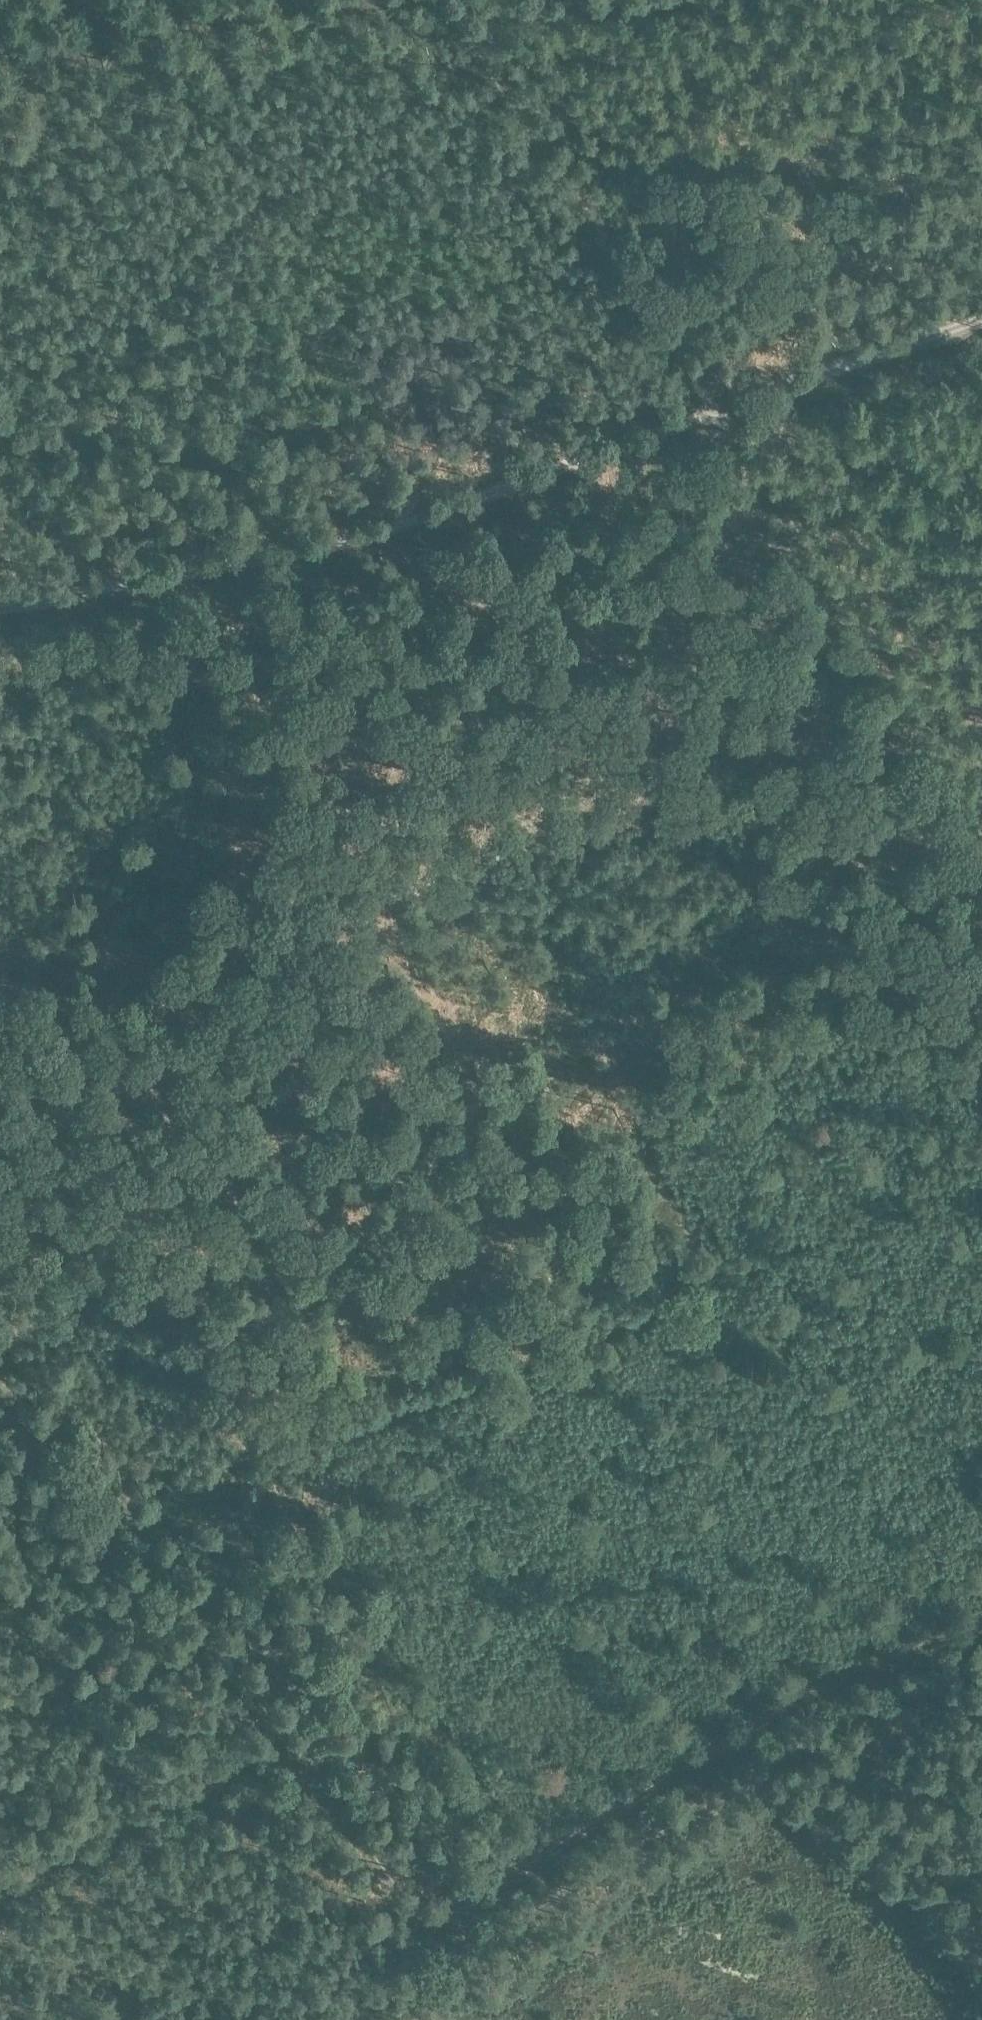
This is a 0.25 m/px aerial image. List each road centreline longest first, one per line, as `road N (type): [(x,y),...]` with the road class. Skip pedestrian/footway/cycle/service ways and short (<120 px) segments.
road 1 (track): [(981,1628),(890,1660),(755,1726),(468,1905),(433,1914),(400,1897),(142,1525),(0,1373)]
road 2 (track): [(721,413),(339,542),(0,611)]
road 3 (track): [(981,1686),(851,1718),(359,2019)]
road 4 (track): [(721,413),(442,0)]
road 5 (track): [(981,804),(721,413)]
road 6 (track): [(0,1904),(65,1854),(167,1798),(297,1747)]
road 7 (track): [(981,320),(721,413)]

